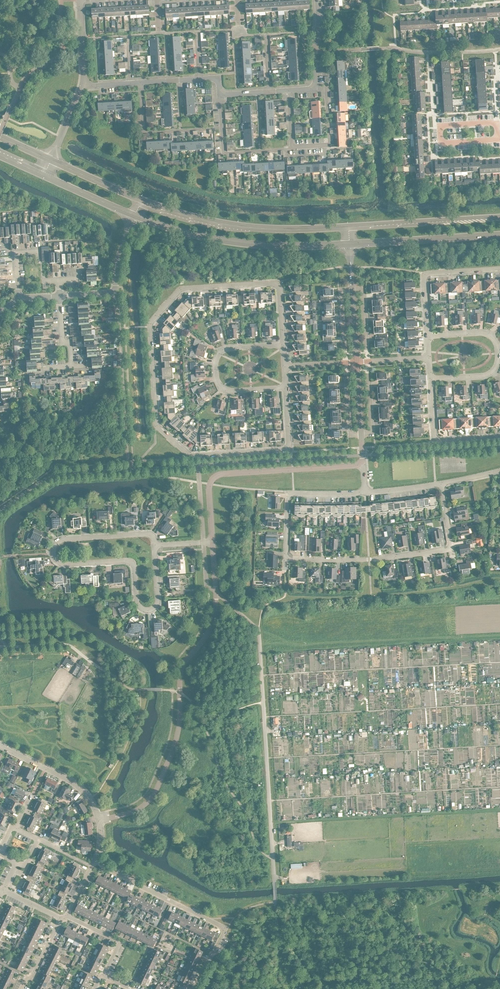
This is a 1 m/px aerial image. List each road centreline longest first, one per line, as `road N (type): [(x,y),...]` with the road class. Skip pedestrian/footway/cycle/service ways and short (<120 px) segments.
road 1 (residential): [(287,388),(288,450),(199,457),(157,427),(151,325),(180,291),(276,284),(284,346)]
road 2 (residential): [(155,546),(152,611),(137,607),(134,564),(64,565),(53,554),(66,539),(154,537)]
road 3 (residential): [(275,882),(259,631),(217,593)]
road 4 (unclassified): [(100,820),(145,806),(159,785),(178,734),(181,676),(209,629),(217,593)]
road 5 (secondary): [(135,215),(248,244),(351,243)]
road 6 (unclassified): [(214,543),(211,485),(220,474),(364,466)]
road 7 (secondary): [(350,226),(223,223),(140,199)]
road 8 (residential): [(196,988),(220,925),(95,862)]
road 9 (residential): [(287,560),(452,549)]
road 10 (residential): [(284,346),(224,350),(217,376),(232,393),(287,388)]
road 11 (secondary): [(499,218),(350,226)]
road 12 (secondary): [(351,243),(499,234)]
road 13 (residential): [(366,493),(289,497),(287,560)]
road 14 (residential): [(497,138),(437,142),(436,126),(496,122)]
road 15 (residential): [(58,294),(116,290),(135,215)]
road 16 (residential): [(428,337),(427,275),(499,270)]
road 17 (residential): [(222,127),(144,132),(140,82)]
road 18 (residential): [(100,820),(79,789),(0,745)]
road 19 (residential): [(499,439),(439,443),(431,380)]

